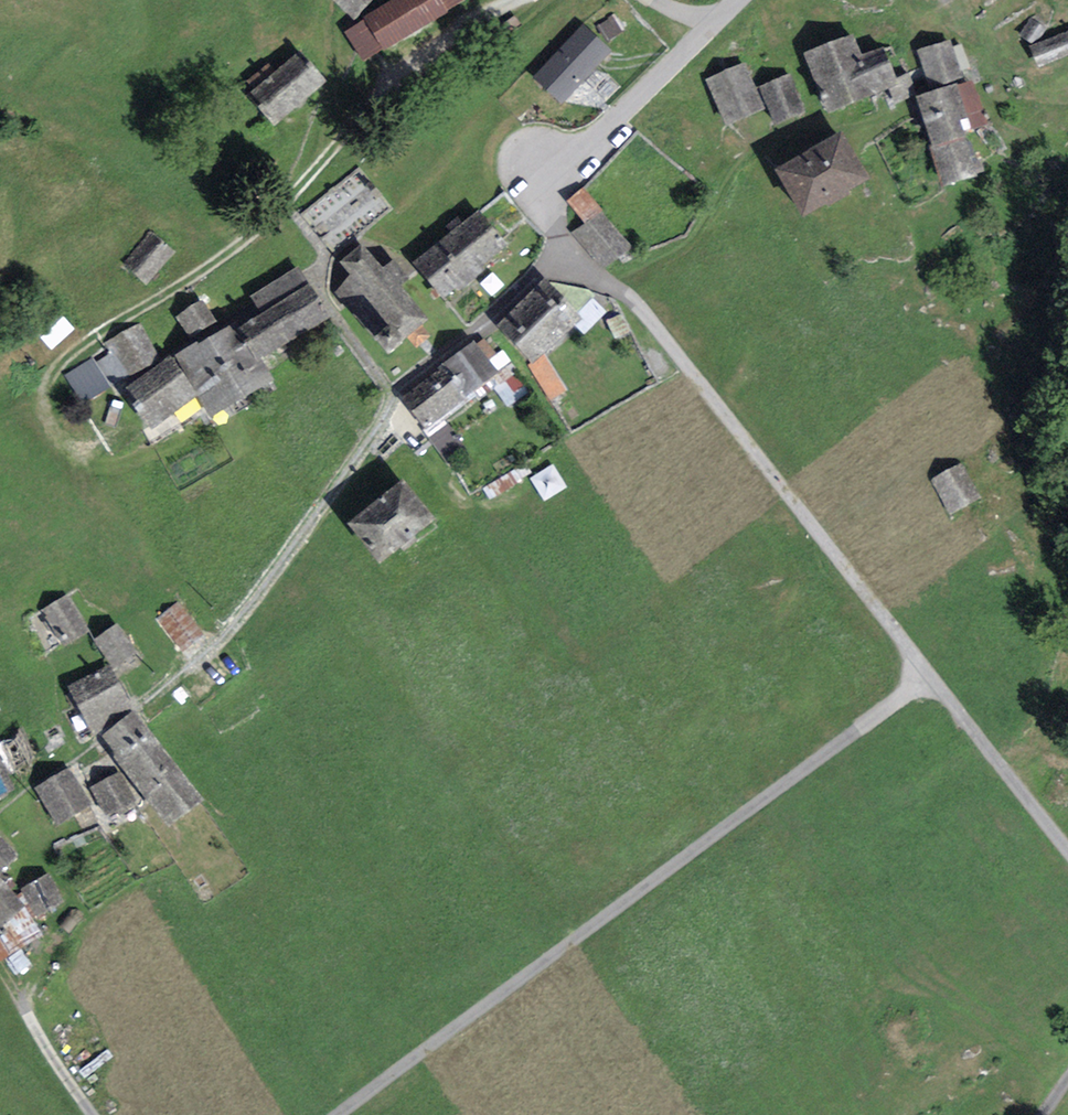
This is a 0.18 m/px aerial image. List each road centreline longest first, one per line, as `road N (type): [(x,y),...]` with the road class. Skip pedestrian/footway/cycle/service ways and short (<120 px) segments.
road 1 (residential): [(738,0),(554,175),(548,200),(562,250),(641,308),(934,674)]
road 2 (unclassified): [(934,674),(343,1114)]
road 3 (track): [(370,102),(232,248),(57,367),(47,390),(63,440),(85,448),(133,427)]
road 4 (residential): [(934,674),(1067,846)]
road 5 (track): [(328,0),(337,85),(328,153)]

